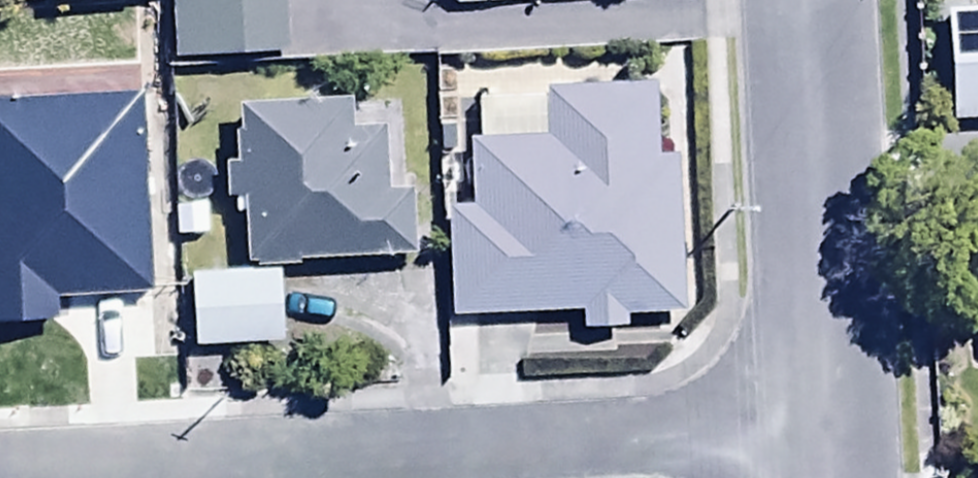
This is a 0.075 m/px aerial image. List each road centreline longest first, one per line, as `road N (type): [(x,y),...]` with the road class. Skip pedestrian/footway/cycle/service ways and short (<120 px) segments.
road 1 (residential): [(0,477),(842,427)]
road 2 (residential): [(816,0),(842,427)]

